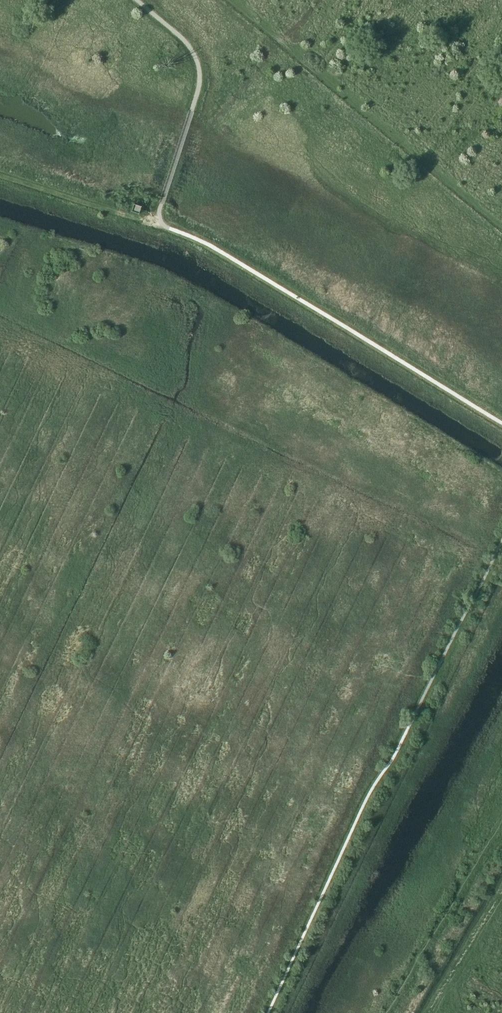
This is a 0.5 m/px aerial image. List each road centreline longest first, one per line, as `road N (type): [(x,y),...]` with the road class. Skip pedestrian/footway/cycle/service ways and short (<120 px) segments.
road 1 (track): [(0,176),(161,225)]

